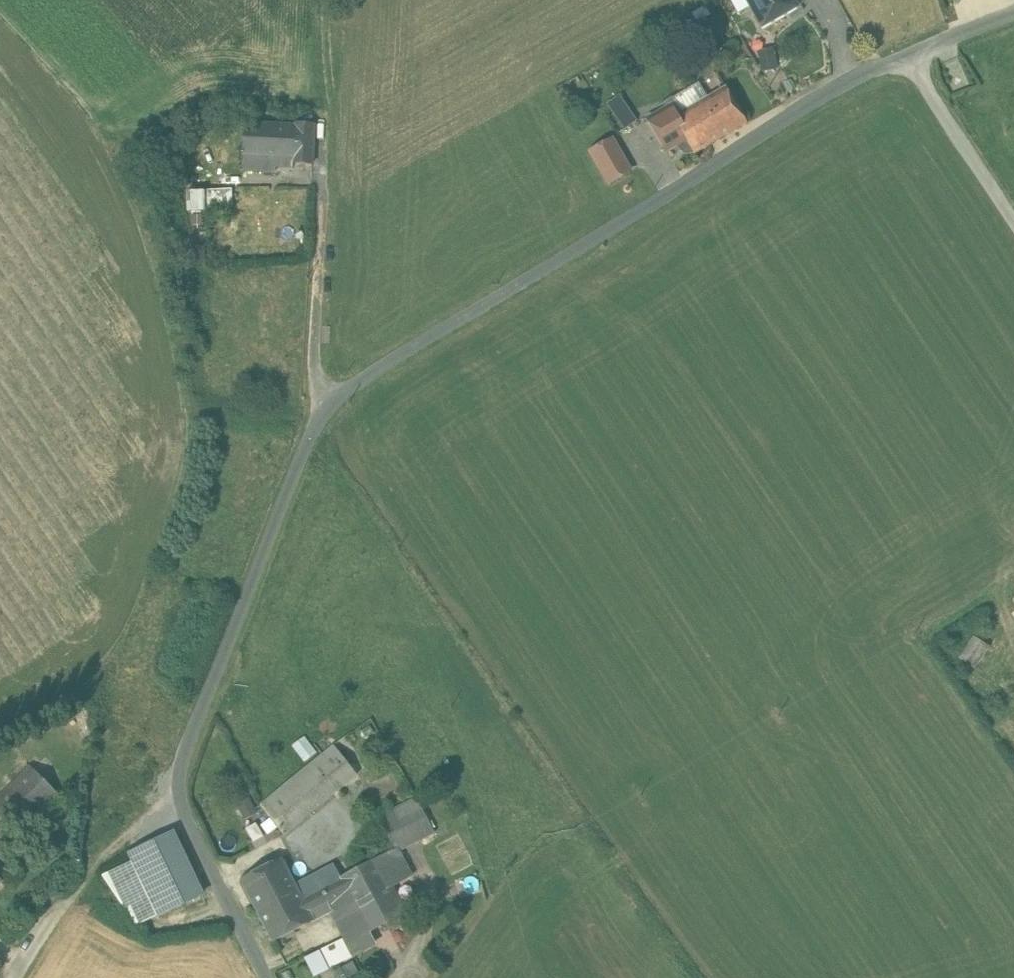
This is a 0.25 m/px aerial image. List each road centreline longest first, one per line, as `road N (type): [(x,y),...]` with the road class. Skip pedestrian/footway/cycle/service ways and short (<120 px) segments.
road 1 (unclassified): [(1013,13),(878,67),(795,111),(330,400),(305,435),(180,771),(179,799)]
road 2 (unclassified): [(179,799),(266,977)]

